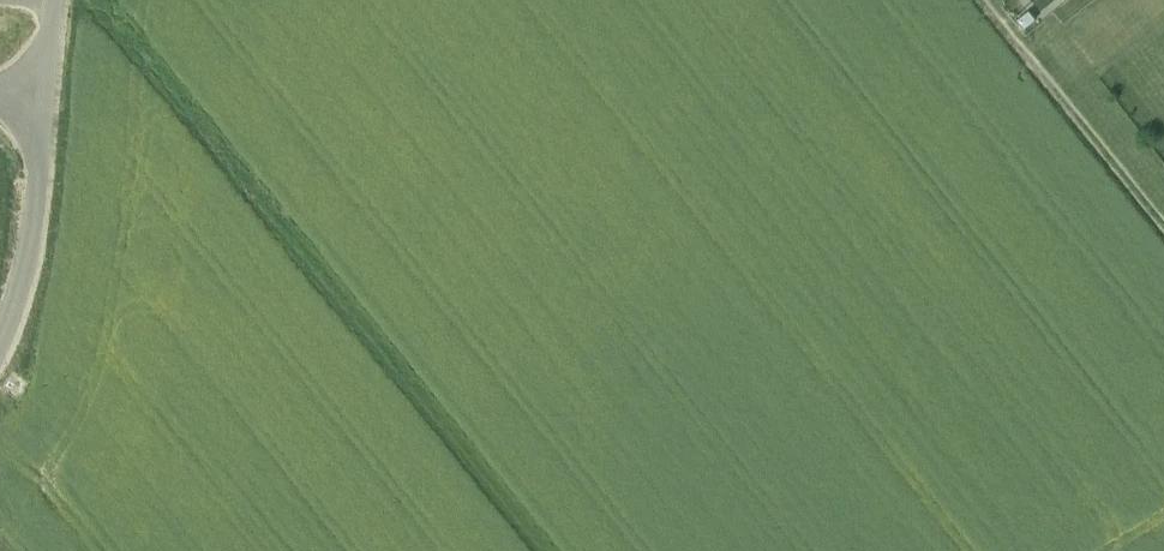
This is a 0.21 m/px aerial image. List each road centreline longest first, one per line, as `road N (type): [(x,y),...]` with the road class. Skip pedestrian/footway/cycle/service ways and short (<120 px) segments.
road 1 (track): [(982,0),(1163,226)]

